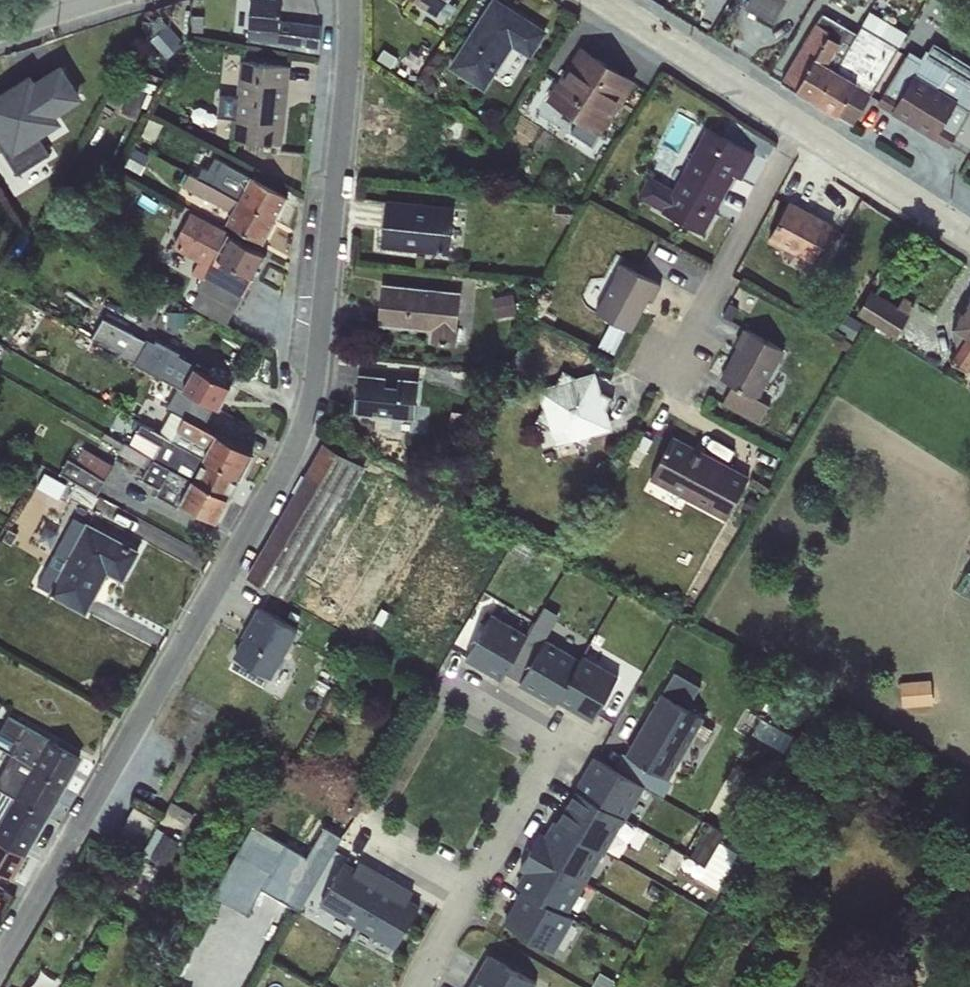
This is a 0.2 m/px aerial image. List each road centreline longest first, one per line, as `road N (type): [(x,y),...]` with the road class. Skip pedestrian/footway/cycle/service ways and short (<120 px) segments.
road 1 (residential): [(0,983),(319,408),(354,0)]
road 2 (residential): [(591,0),(969,244)]
road 3 (residential): [(470,888),(552,748),(446,684)]

